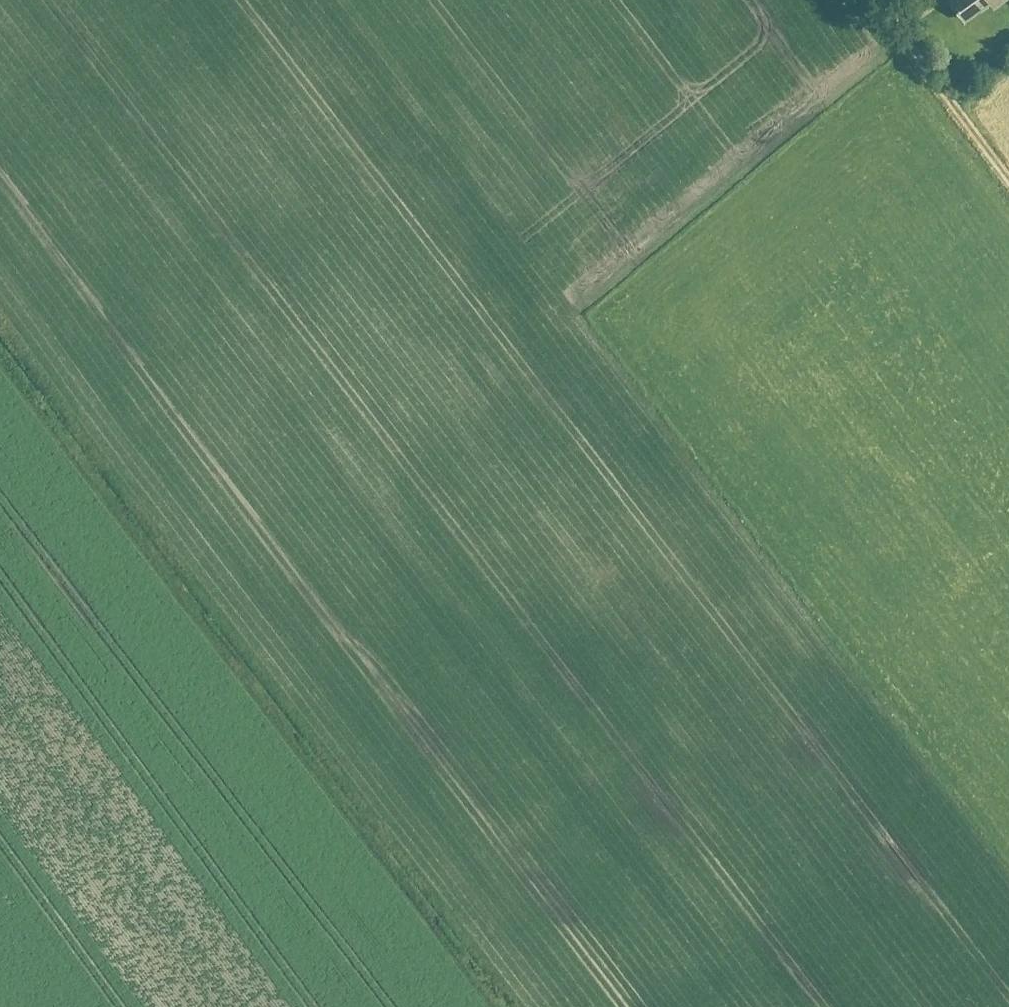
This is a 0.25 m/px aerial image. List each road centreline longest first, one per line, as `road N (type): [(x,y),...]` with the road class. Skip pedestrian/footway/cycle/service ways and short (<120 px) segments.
road 1 (unclassified): [(1008,180),(875,0)]

